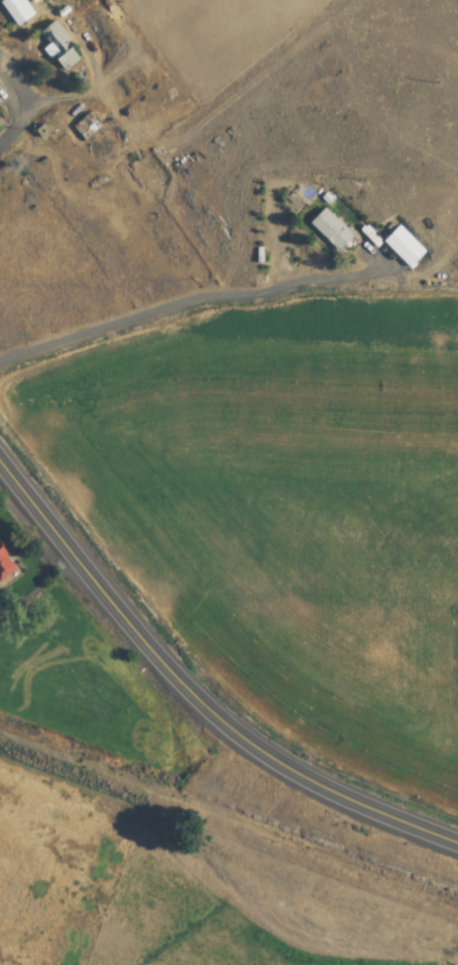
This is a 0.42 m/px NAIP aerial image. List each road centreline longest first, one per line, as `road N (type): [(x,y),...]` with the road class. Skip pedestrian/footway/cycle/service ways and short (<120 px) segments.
road 1 (secondary): [(247,740),(147,645),(0,463)]
road 2 (secondary): [(457,842),(338,793),(247,740)]

